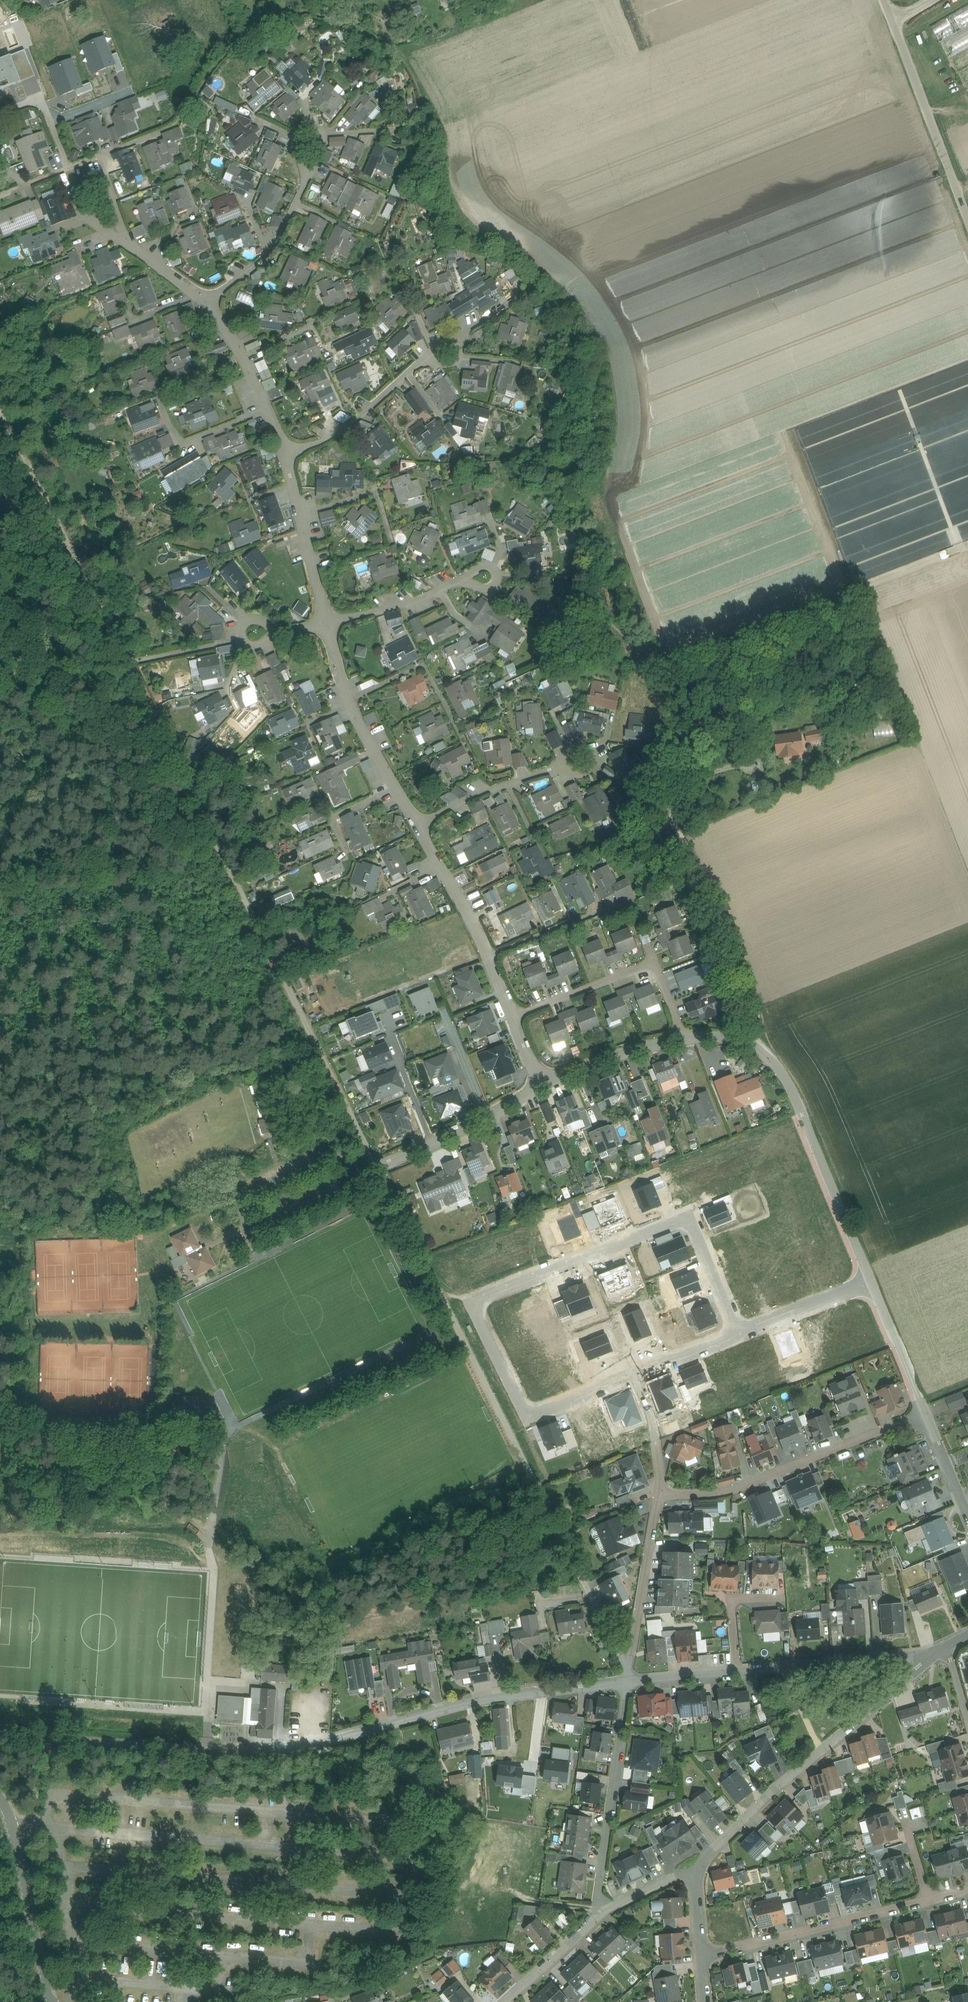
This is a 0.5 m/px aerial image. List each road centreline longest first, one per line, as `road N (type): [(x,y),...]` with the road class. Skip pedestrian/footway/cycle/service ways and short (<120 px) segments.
road 1 (track): [(127,662),(360,1110),(624,1661),(628,1685)]
road 2 (residential): [(637,1376),(529,1412),(476,1310),(481,1297),(682,1220),(692,1225),(738,1336)]
road 3 (residential): [(875,1281),(773,1059),(726,1033),(682,1038)]
road 4 (unclassified): [(696,1868),(948,1649)]
road 5 (track): [(331,1742),(269,1752),(0,1731)]
road 6 (track): [(757,1043),(754,1005),(677,824),(703,754)]
road 7 (residential): [(628,1685),(477,1701),(331,1742)]
road 8 (residential): [(418,827),(490,791),(579,762),(677,824)]
road 9 (residential): [(658,1494),(727,1494),(926,1412)]
road 10 (track): [(127,662),(0,408)]
road 11 (residential): [(929,1902),(702,1956)]
road 12 (residential): [(628,1685),(599,1912)]
road 13 (residential): [(682,1038),(651,964),(515,1018)]
road 14 (residential): [(330,624),(347,694),(418,827)]
road 15 (residential): [(418,827),(515,1018)]
road 16 (unclassified): [(967,220),(892,21)]
road 17 (residential): [(948,1649),(737,1672)]
road 18 (residential): [(0,1797),(50,2001)]
road 19 (residential): [(457,346),(330,438),(287,459)]
road 20 (residential): [(628,1685),(658,1494)]
road 21 (residential): [(205,304),(253,378),(287,459)]
road 22 (residential): [(499,576),(330,624)]
road 23 (residential): [(540,1085),(384,1164)]
road 24 (residential): [(287,459),(330,624)]
road 25 (residential): [(682,1038),(540,1085)]
road 26 (residential): [(875,1281),(738,1336)]
road 27 (residential): [(926,1412),(875,1281)]
road 28 (unclassified): [(504,2001),(599,1912)]
road 29 (track): [(0,683),(127,662)]
road 30 (residential): [(658,1494),(656,1441),(637,1376)]

